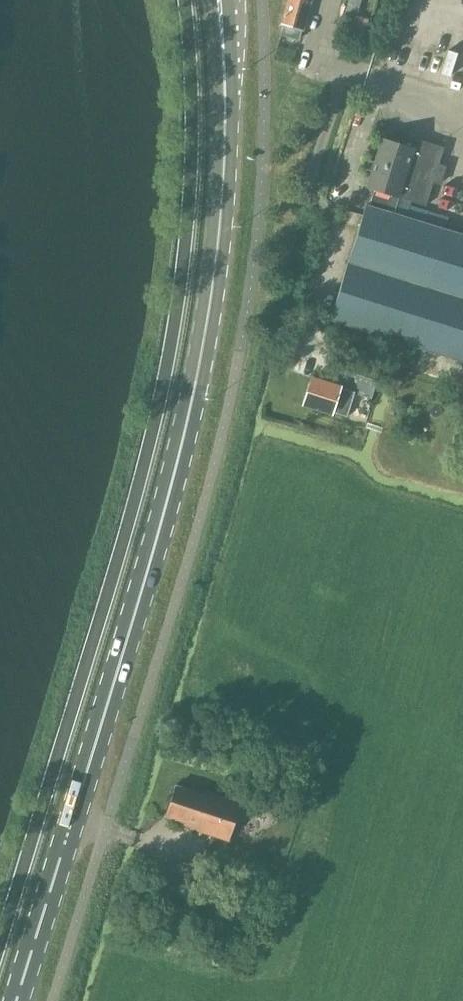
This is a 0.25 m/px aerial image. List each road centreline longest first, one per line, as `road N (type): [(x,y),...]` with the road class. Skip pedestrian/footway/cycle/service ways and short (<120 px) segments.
road 1 (primary): [(15,1000),(203,343),(224,113),(218,0)]

